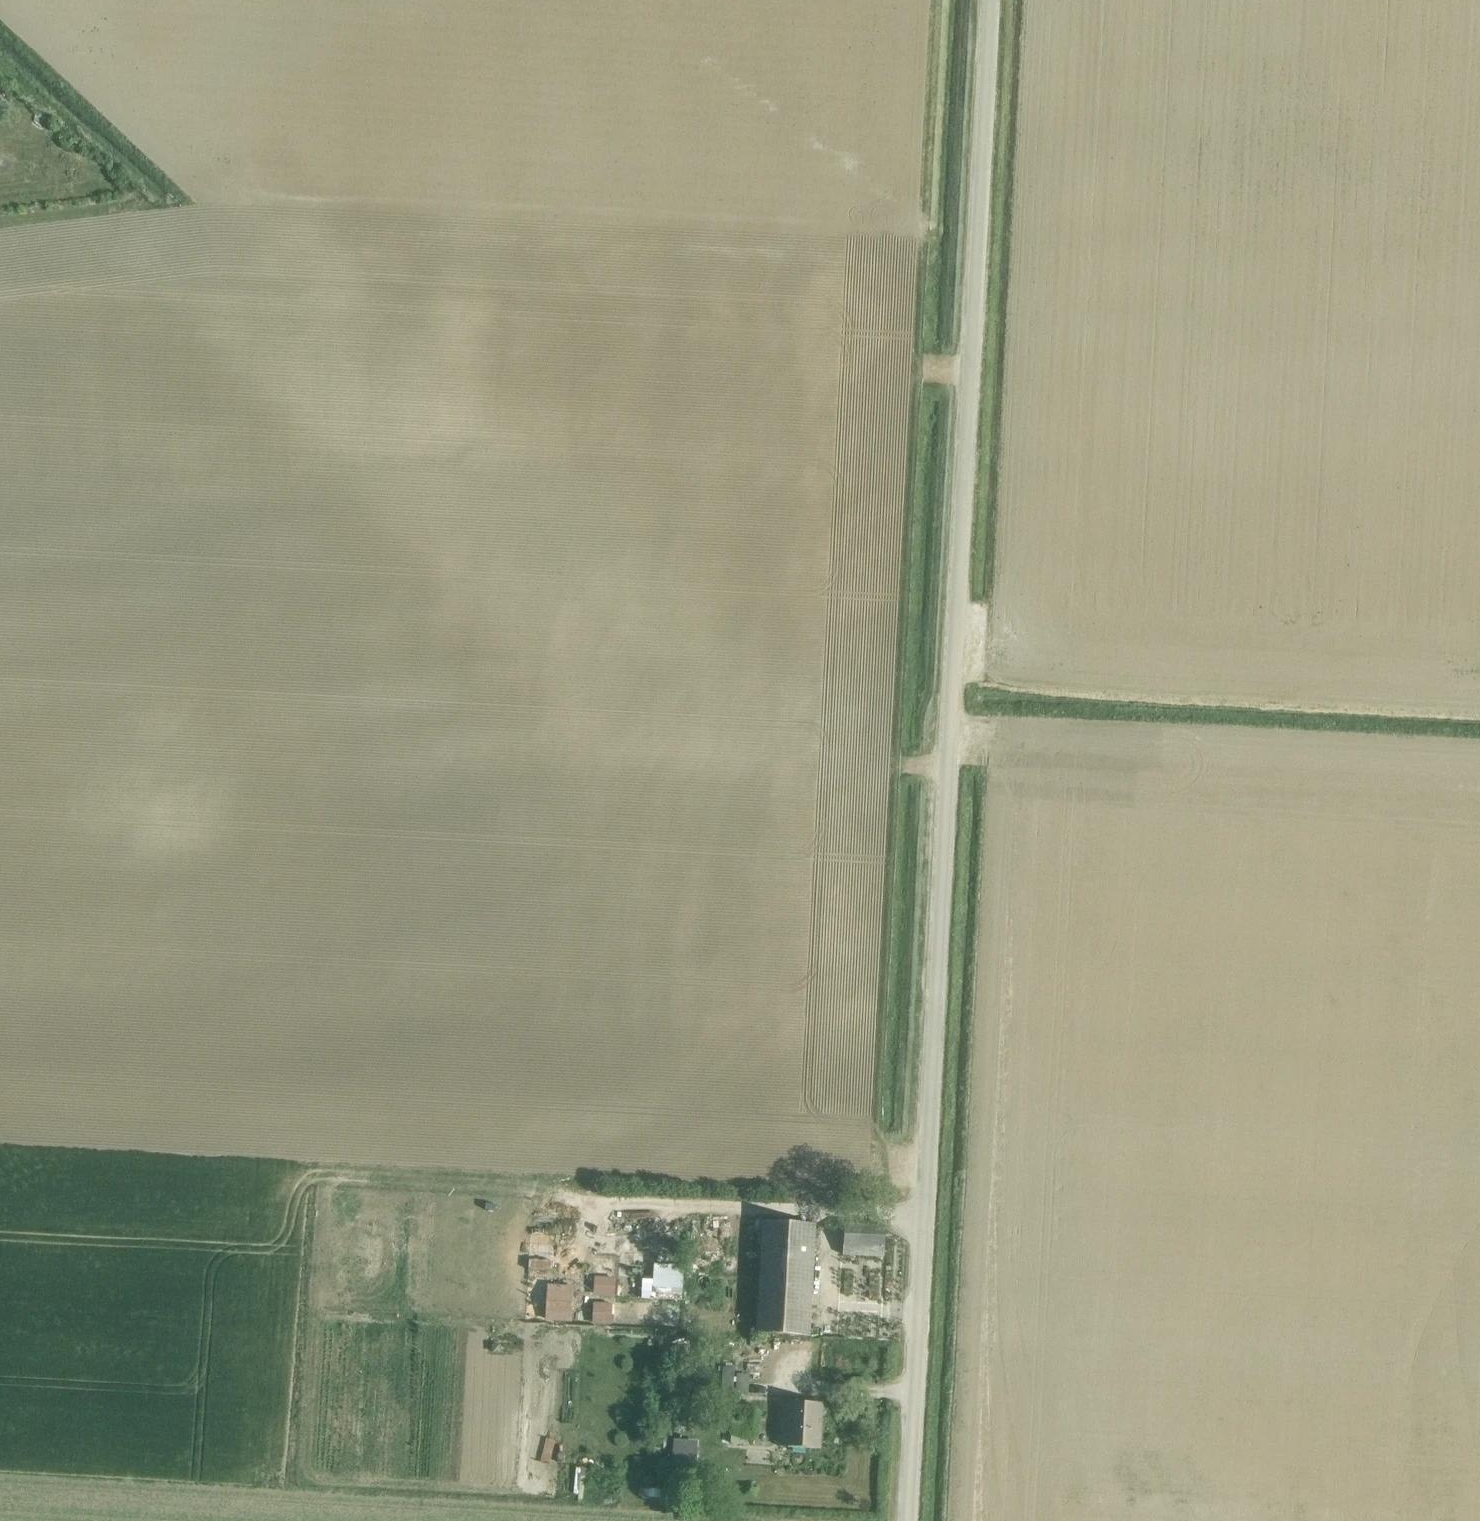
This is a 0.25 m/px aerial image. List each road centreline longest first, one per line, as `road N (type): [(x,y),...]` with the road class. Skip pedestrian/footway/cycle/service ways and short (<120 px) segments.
road 1 (unclassified): [(908,1520),(989,0)]

